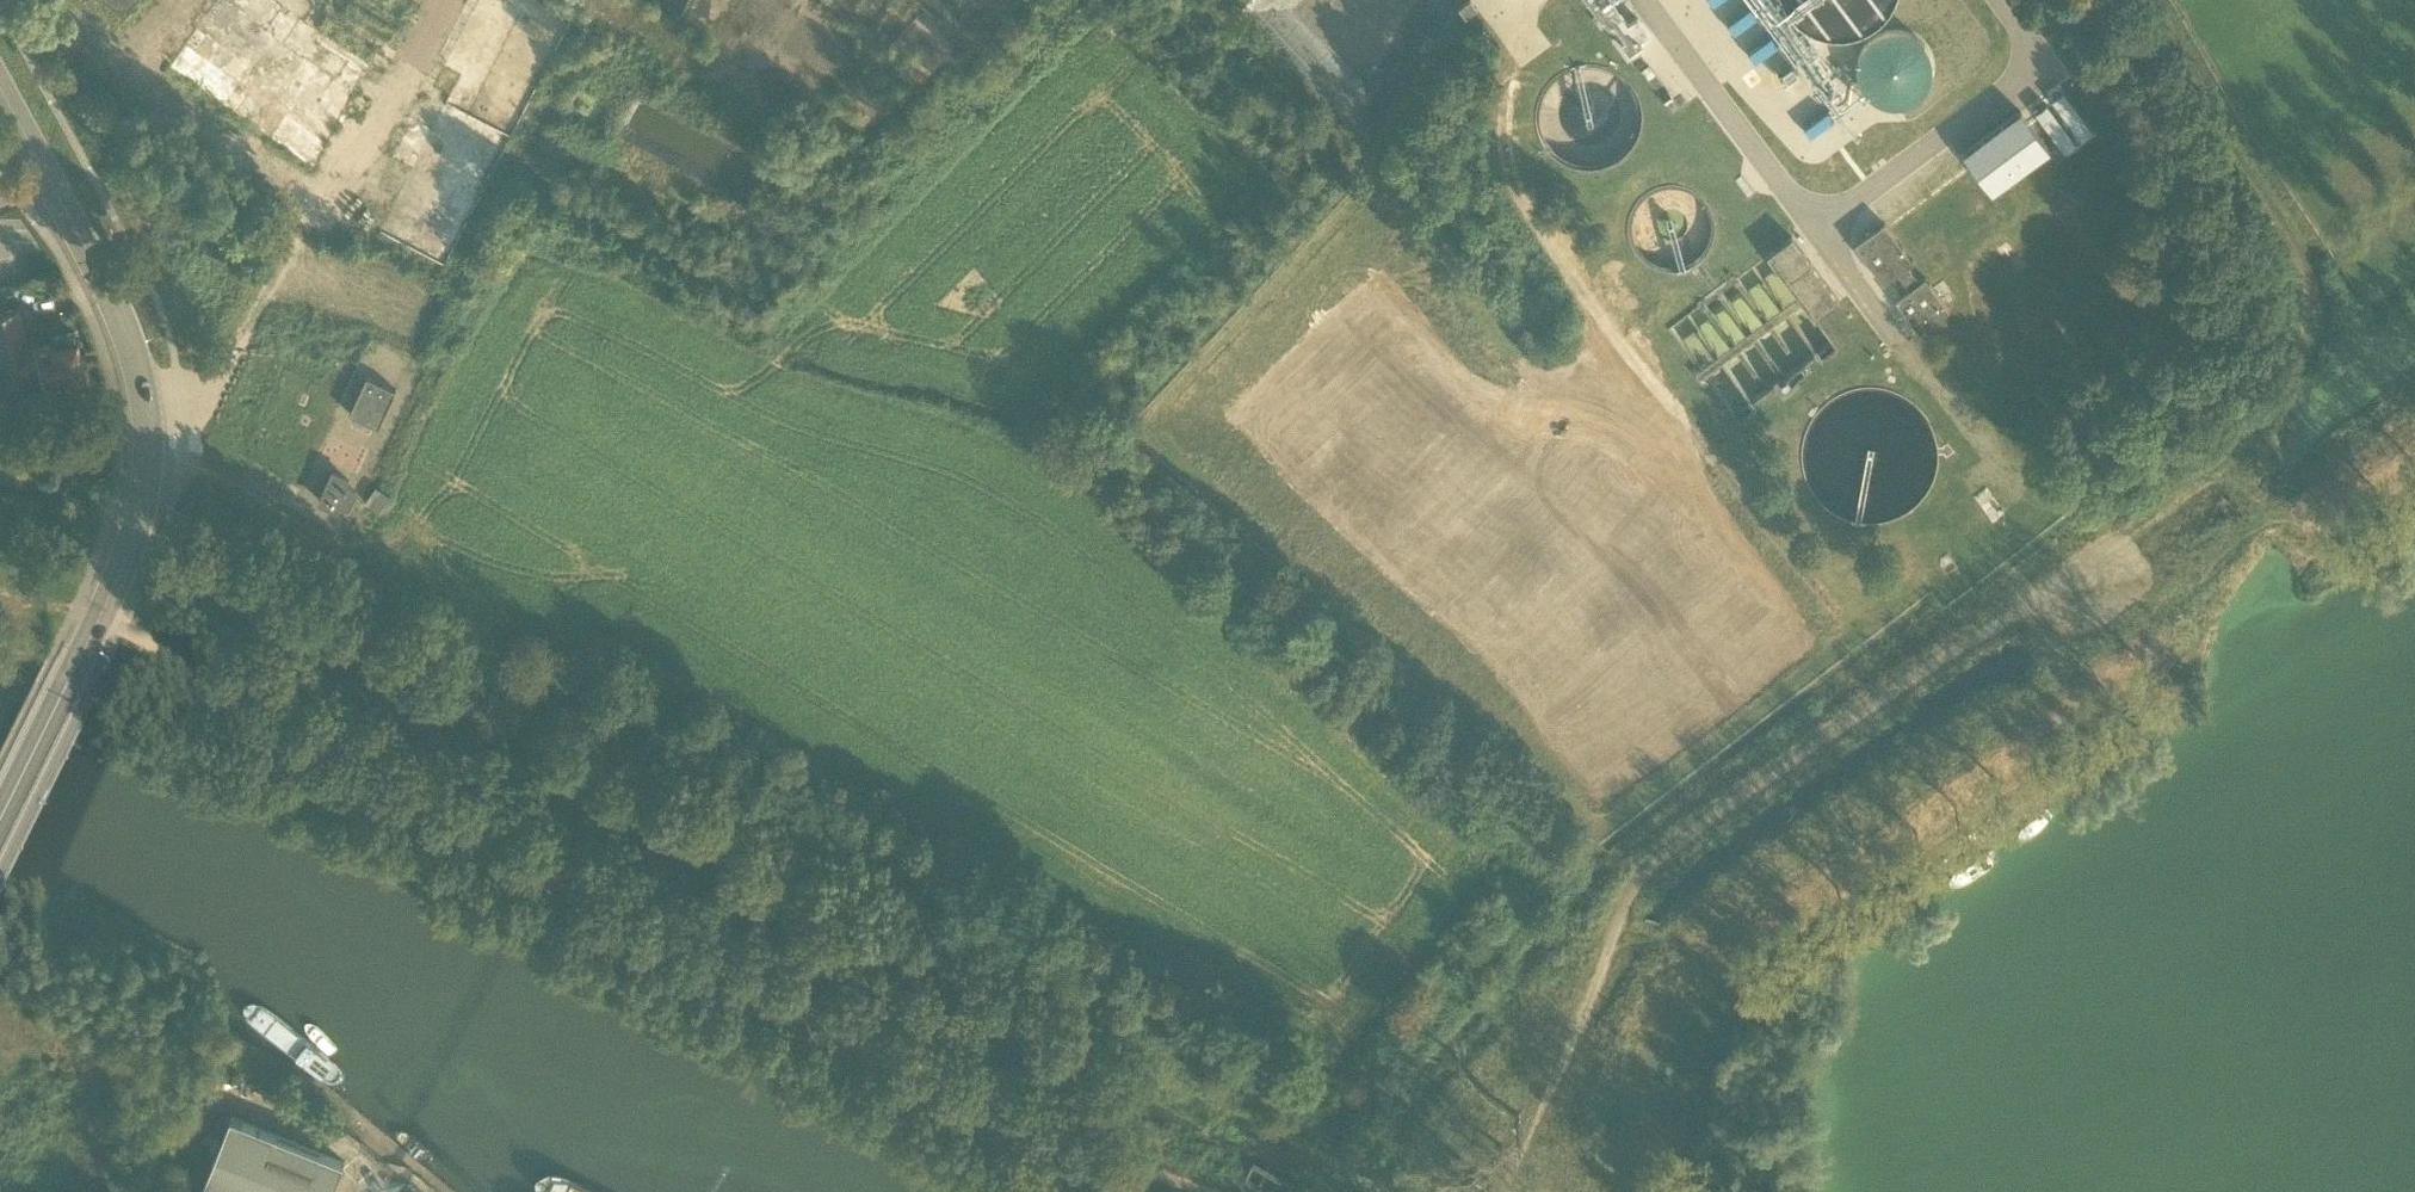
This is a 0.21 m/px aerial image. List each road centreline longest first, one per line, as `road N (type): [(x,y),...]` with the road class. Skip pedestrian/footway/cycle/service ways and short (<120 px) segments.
road 1 (secondary): [(0,821),(116,580),(139,521),(149,447),(129,336),(0,90)]

